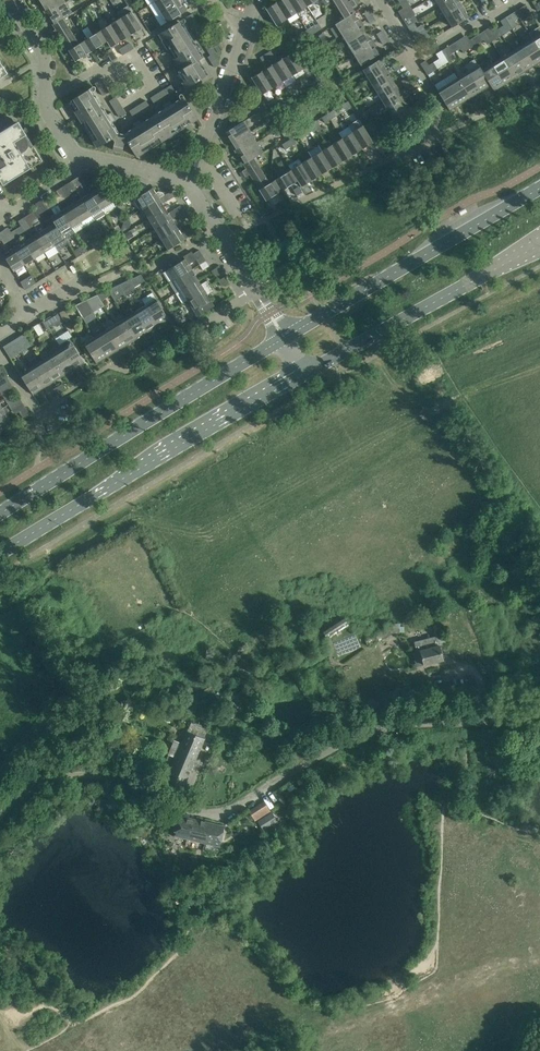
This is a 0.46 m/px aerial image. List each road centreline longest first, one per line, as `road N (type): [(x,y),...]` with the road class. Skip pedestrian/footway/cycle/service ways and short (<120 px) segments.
road 1 (unclassified): [(58,778),(109,779),(218,813),(374,731),(423,723),(539,724)]
road 2 (secondary): [(0,553),(304,374)]
road 3 (secondary): [(283,338),(0,513)]
road 4 (secondary): [(539,188),(283,338)]
road 5 (secondary): [(304,374),(539,244)]
road 6 (residential): [(192,185),(255,0)]
road 7 (residential): [(283,338),(192,185)]
road 8 (unclassified): [(47,97),(136,57),(152,82)]

